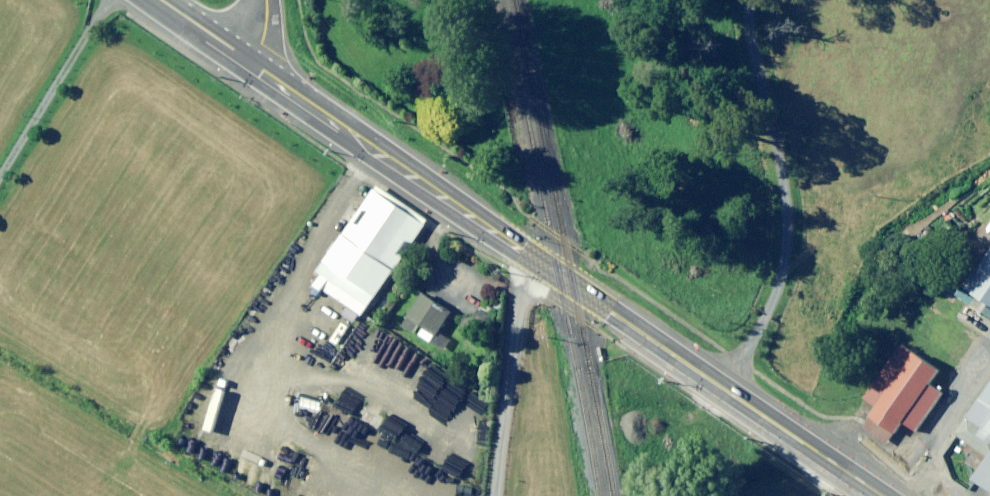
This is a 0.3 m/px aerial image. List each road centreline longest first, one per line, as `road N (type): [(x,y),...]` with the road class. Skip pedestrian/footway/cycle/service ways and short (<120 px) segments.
road 1 (trunk): [(247,63),(883,495)]
road 2 (track): [(754,36),(786,247),(777,286),(717,383)]
road 3 (track): [(496,495),(521,249)]

